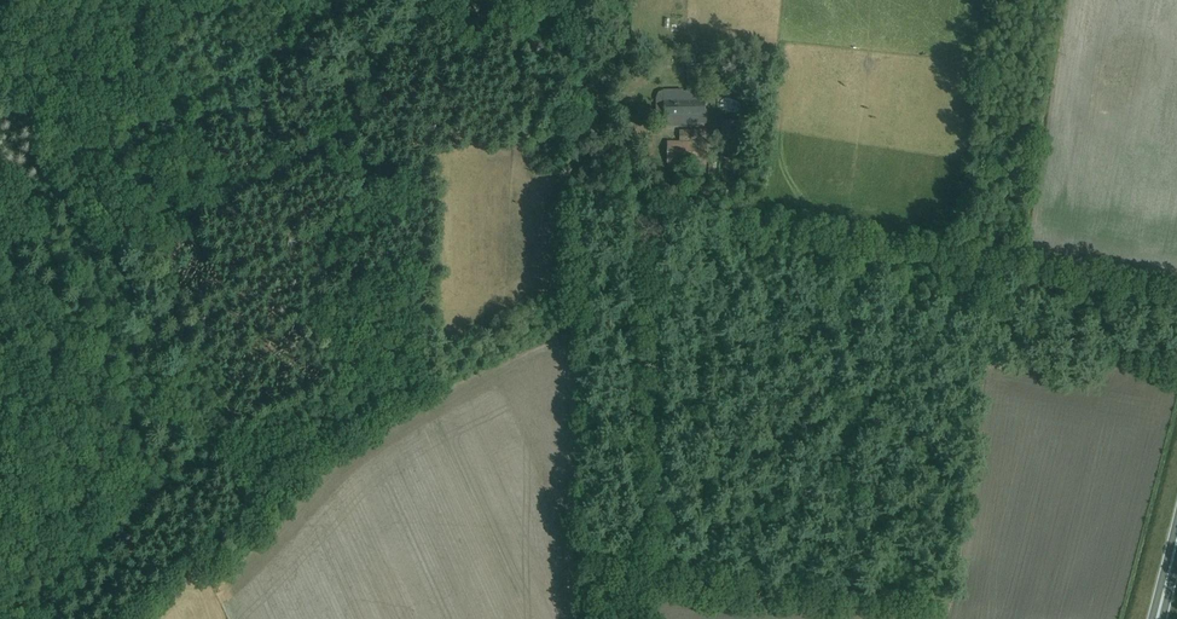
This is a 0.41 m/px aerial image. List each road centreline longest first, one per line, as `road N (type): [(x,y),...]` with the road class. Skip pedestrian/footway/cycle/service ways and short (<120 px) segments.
road 1 (track): [(574,618),(577,0)]
road 2 (track): [(577,185),(1011,244)]

